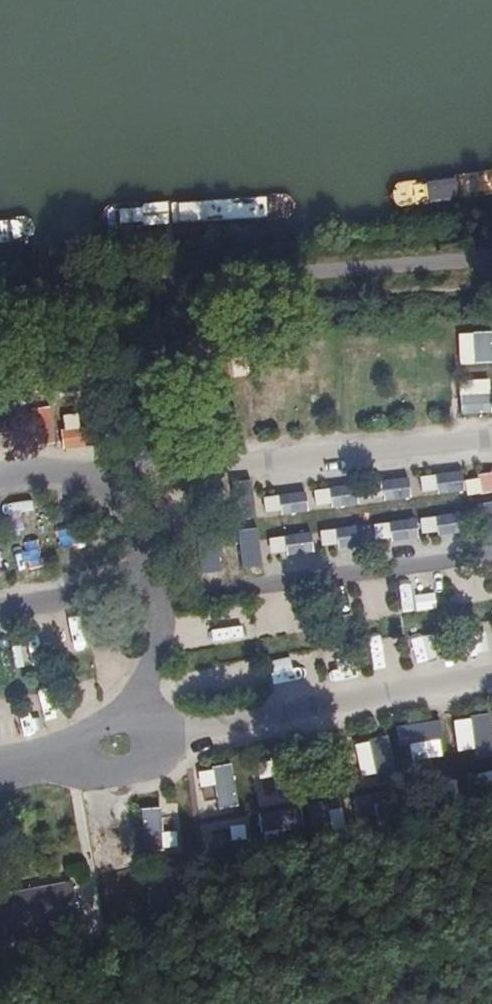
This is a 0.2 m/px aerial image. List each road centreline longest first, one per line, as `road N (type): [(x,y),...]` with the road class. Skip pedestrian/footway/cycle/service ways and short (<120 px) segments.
road 1 (track): [(0,766),(491,676)]
road 2 (track): [(0,613),(144,589),(195,596),(491,558)]
road 3 (track): [(0,482),(491,437)]
road 4 (track): [(149,738),(141,705),(163,623),(144,589),(149,554),(100,477)]

